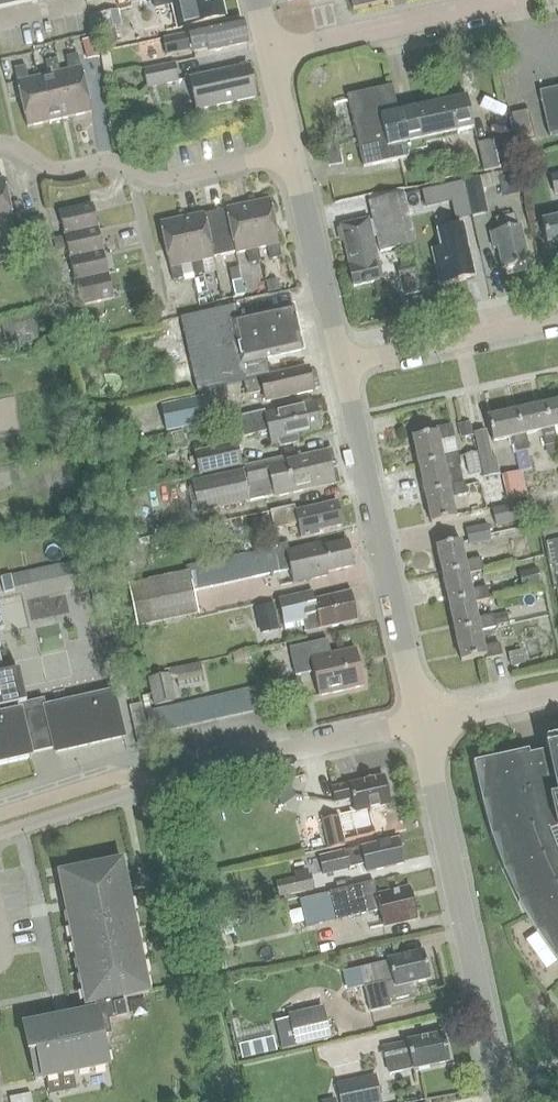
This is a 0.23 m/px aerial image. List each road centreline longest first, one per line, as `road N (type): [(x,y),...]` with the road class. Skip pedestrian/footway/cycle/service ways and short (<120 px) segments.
road 1 (residential): [(421,721),(164,781),(0,836)]
road 2 (residential): [(503,1101),(421,721)]
road 3 (residential): [(421,721),(342,365)]
road 4 (residential): [(290,154),(166,180),(110,161),(53,168),(0,144)]
road 5 (residential): [(271,55),(498,0)]
road 6 (residential): [(342,365),(557,319)]
road 7 (residential): [(342,365),(290,154)]
road 8 (residential): [(421,721),(557,692)]

